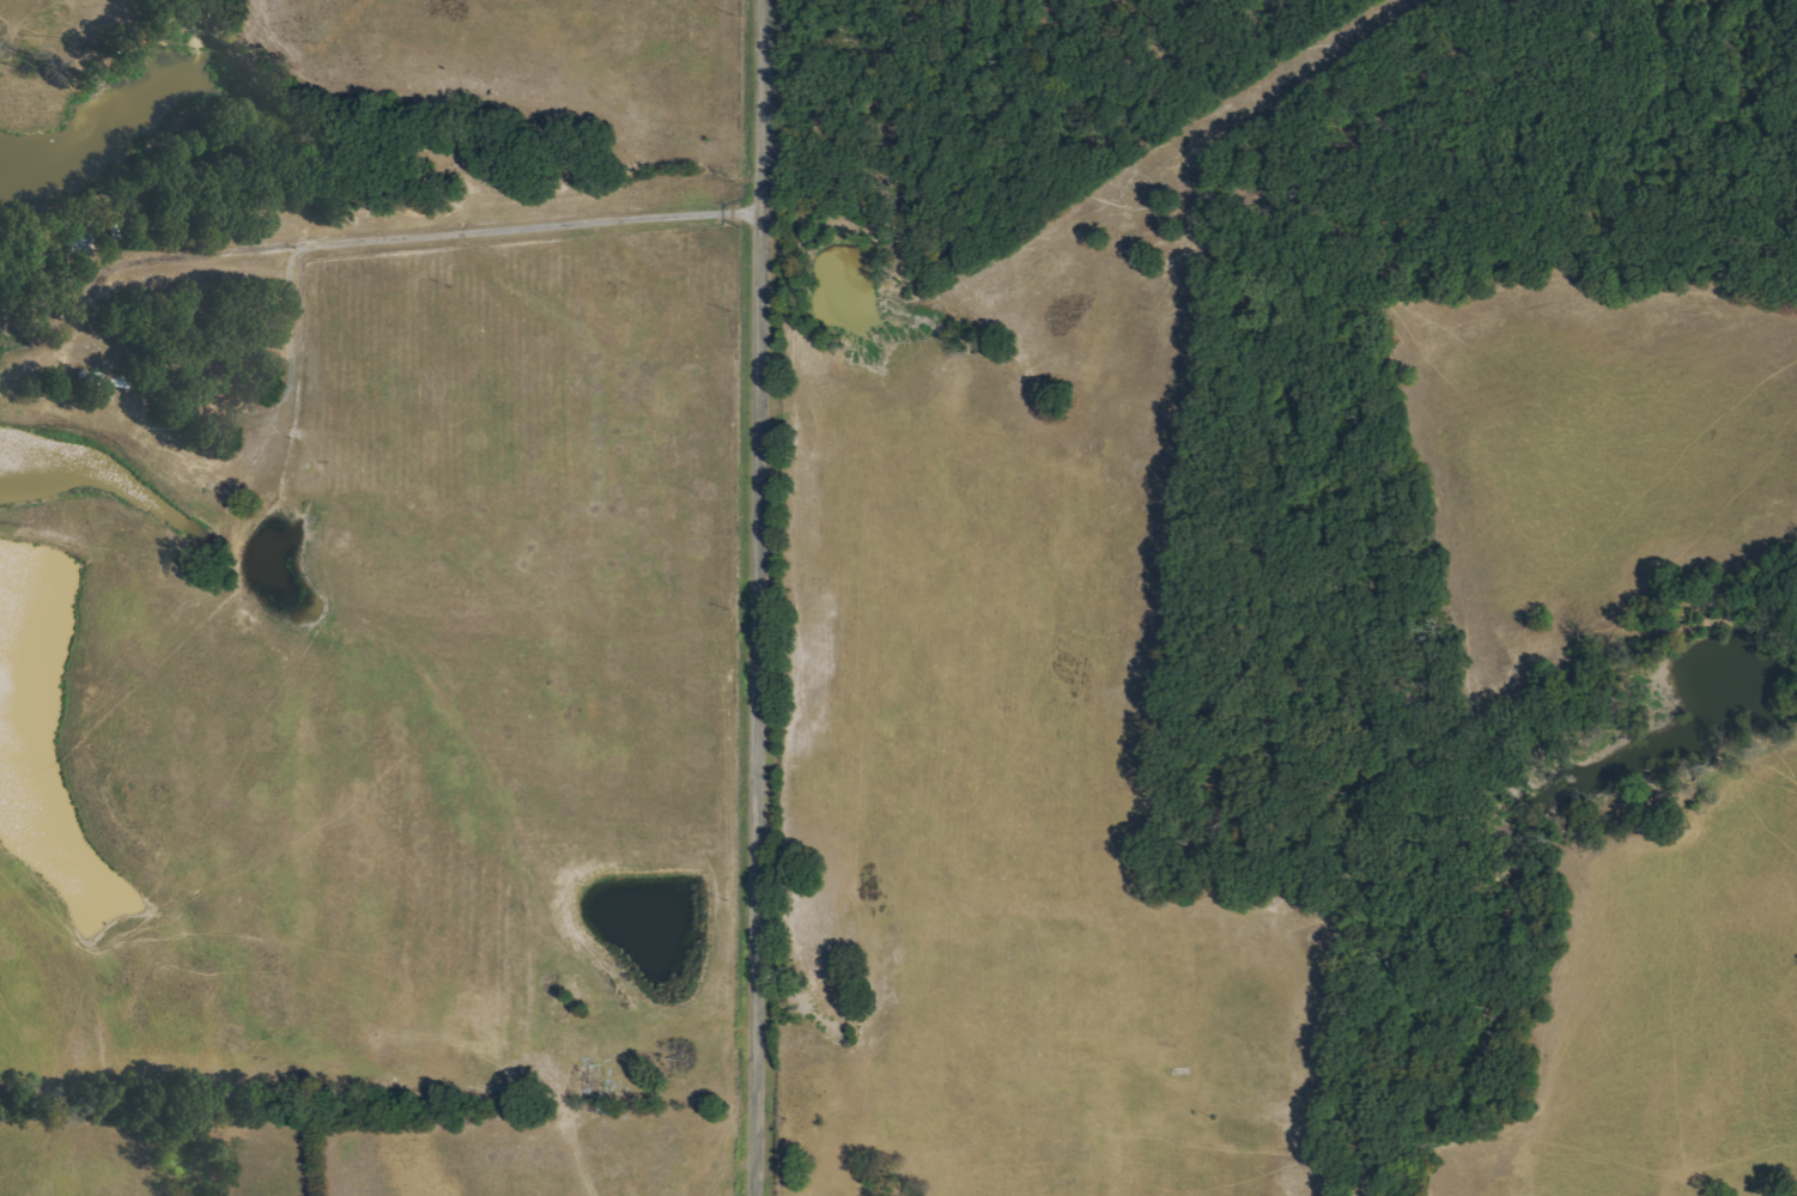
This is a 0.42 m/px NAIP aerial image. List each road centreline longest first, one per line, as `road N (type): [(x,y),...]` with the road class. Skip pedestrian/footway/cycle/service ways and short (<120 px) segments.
road 1 (residential): [(755,1195),(763,0)]

